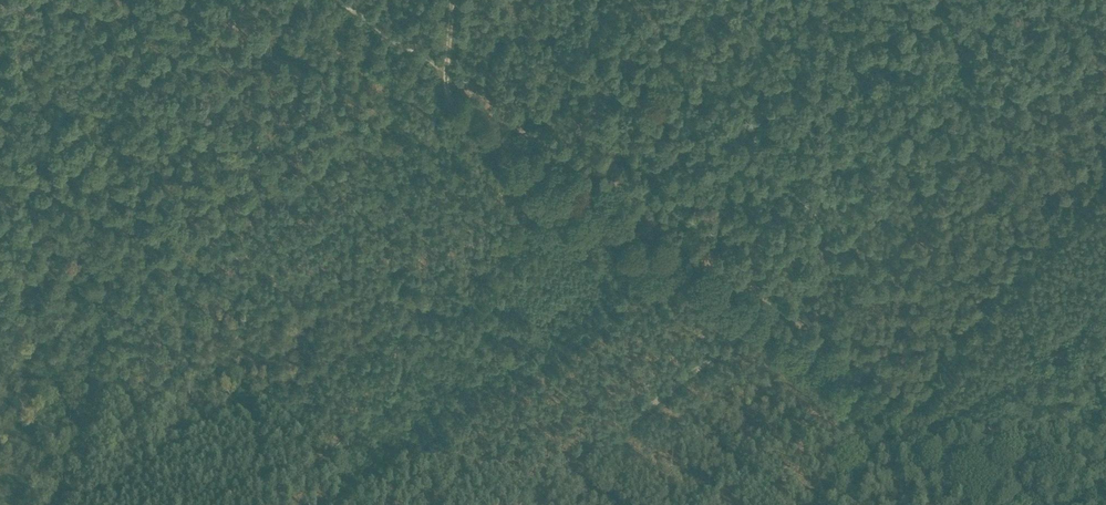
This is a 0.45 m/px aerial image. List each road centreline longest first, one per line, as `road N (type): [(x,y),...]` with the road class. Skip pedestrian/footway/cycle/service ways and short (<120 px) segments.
road 1 (track): [(1011,504),(449,103),(442,72),(446,0)]
road 2 (track): [(1105,310),(997,388),(936,450)]
road 3 (track): [(161,0),(0,106)]

